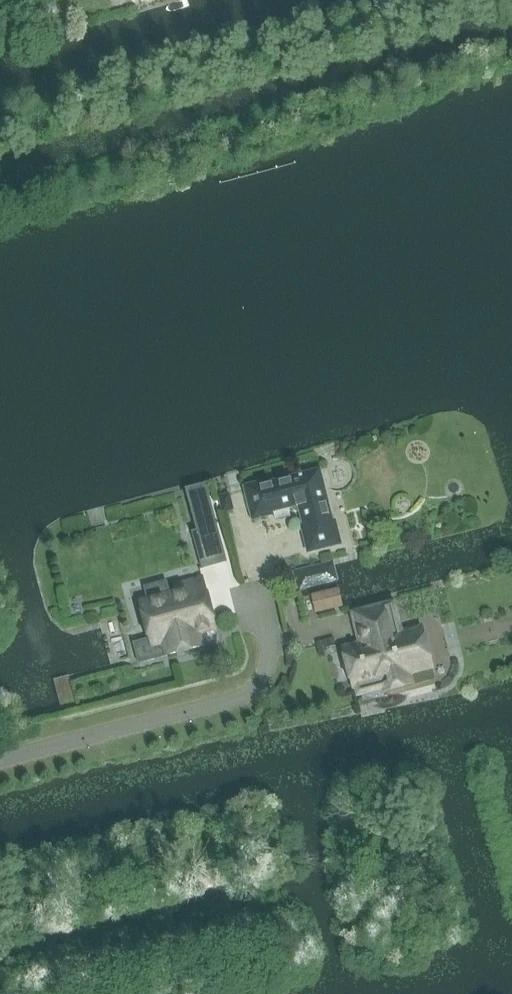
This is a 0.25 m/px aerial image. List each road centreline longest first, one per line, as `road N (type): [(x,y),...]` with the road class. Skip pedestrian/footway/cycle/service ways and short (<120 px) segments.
road 1 (residential): [(0,759),(257,687),(270,658),(253,595)]

